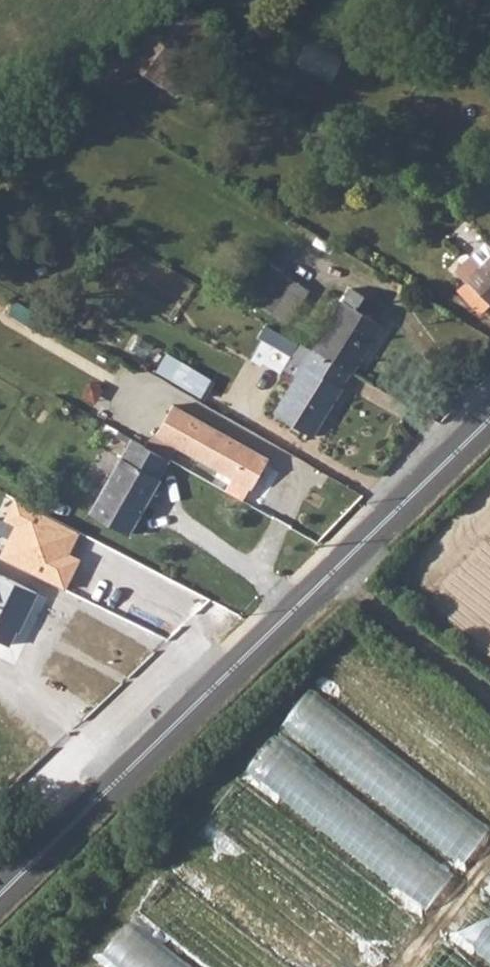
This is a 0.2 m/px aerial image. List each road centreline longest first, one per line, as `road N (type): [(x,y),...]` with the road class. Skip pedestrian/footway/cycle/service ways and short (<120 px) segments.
road 1 (secondary): [(489,421),(0,892)]
road 2 (track): [(328,576),(489,703)]

